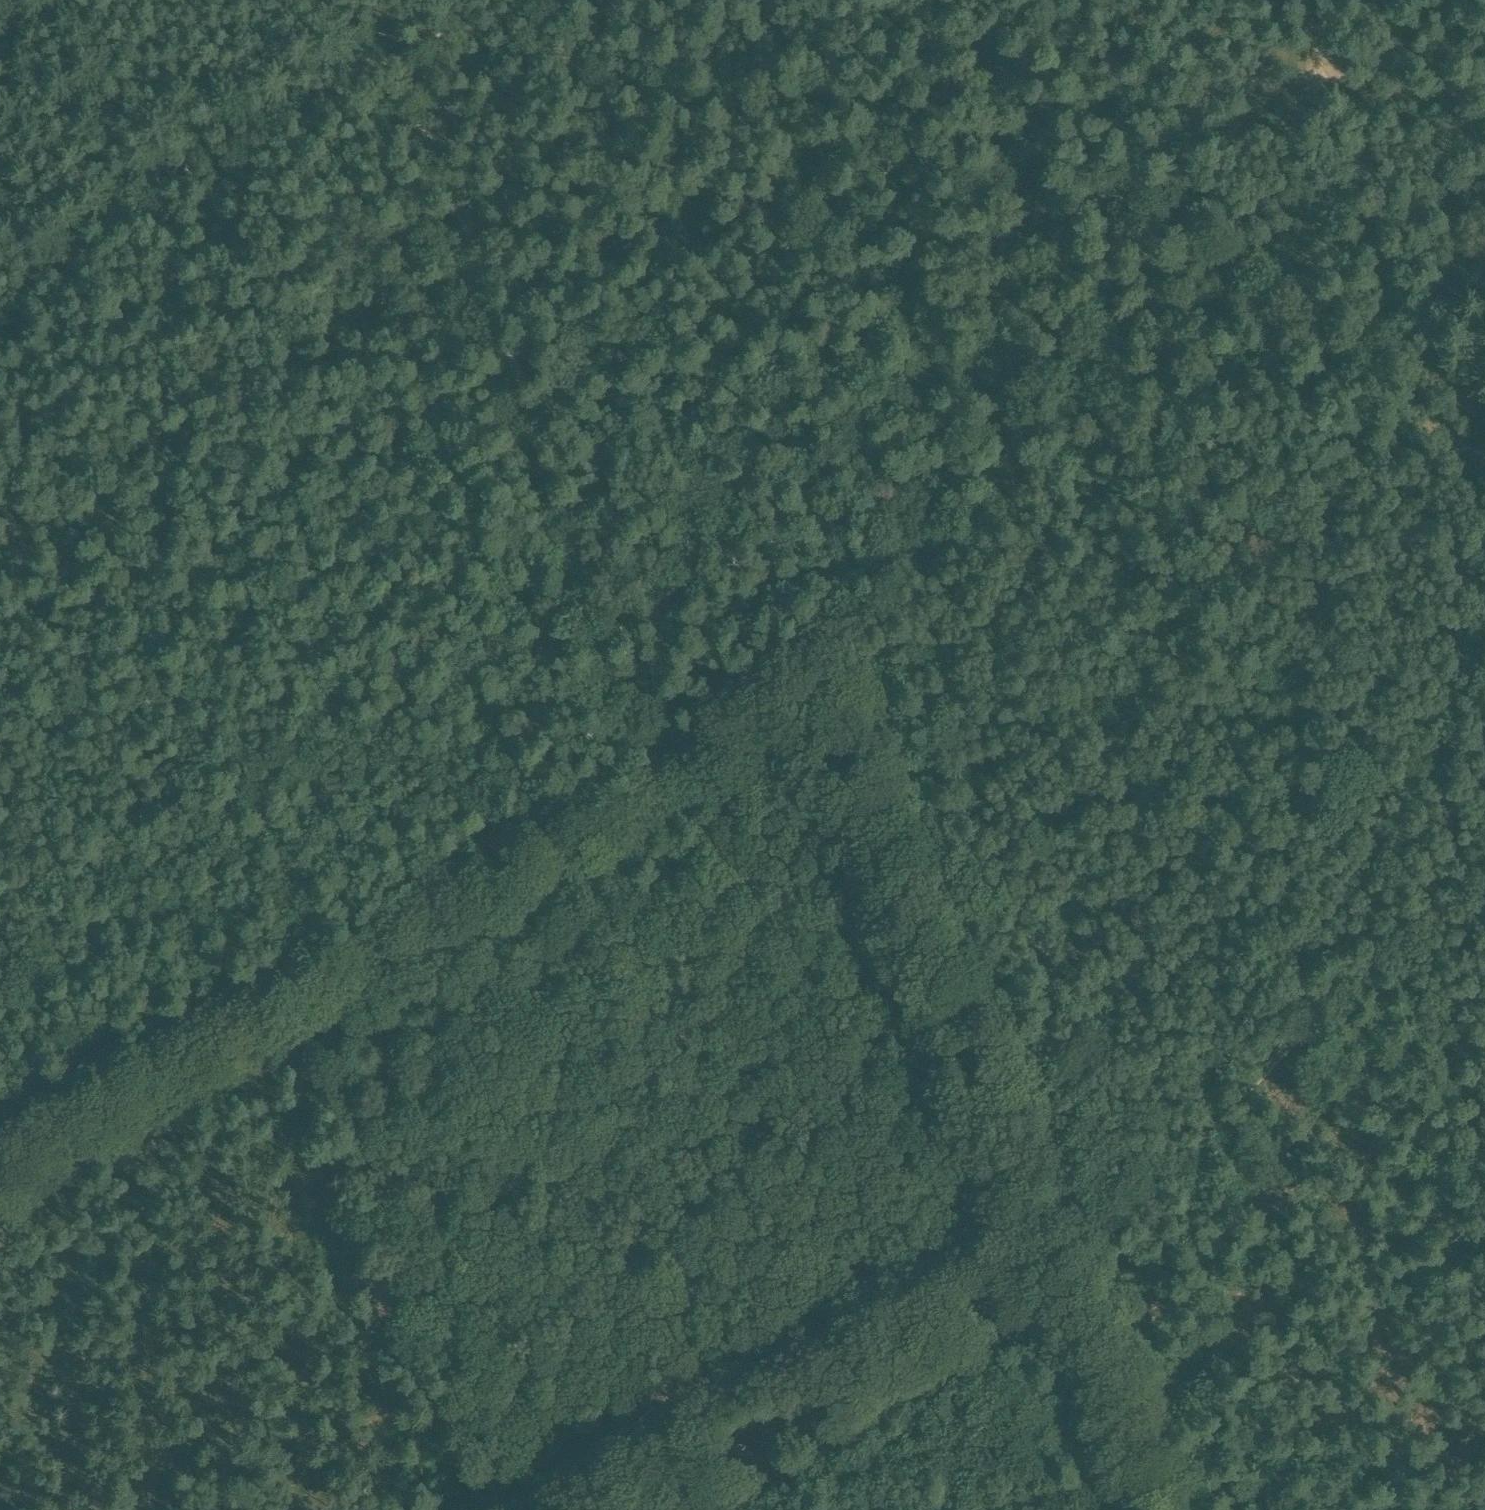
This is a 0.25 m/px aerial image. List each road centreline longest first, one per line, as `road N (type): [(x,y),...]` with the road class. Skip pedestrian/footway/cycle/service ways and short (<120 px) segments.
road 1 (track): [(1160,1509),(936,978),(832,761),(797,735),(728,737),(666,727),(629,707),(606,679),(567,561),(542,428),(479,300),(472,234),(384,66),(333,0)]
road 2 (track): [(627,1509),(1055,1254),(1151,1178),(1484,864)]
road 3 (track): [(545,0),(418,42),(384,66)]

